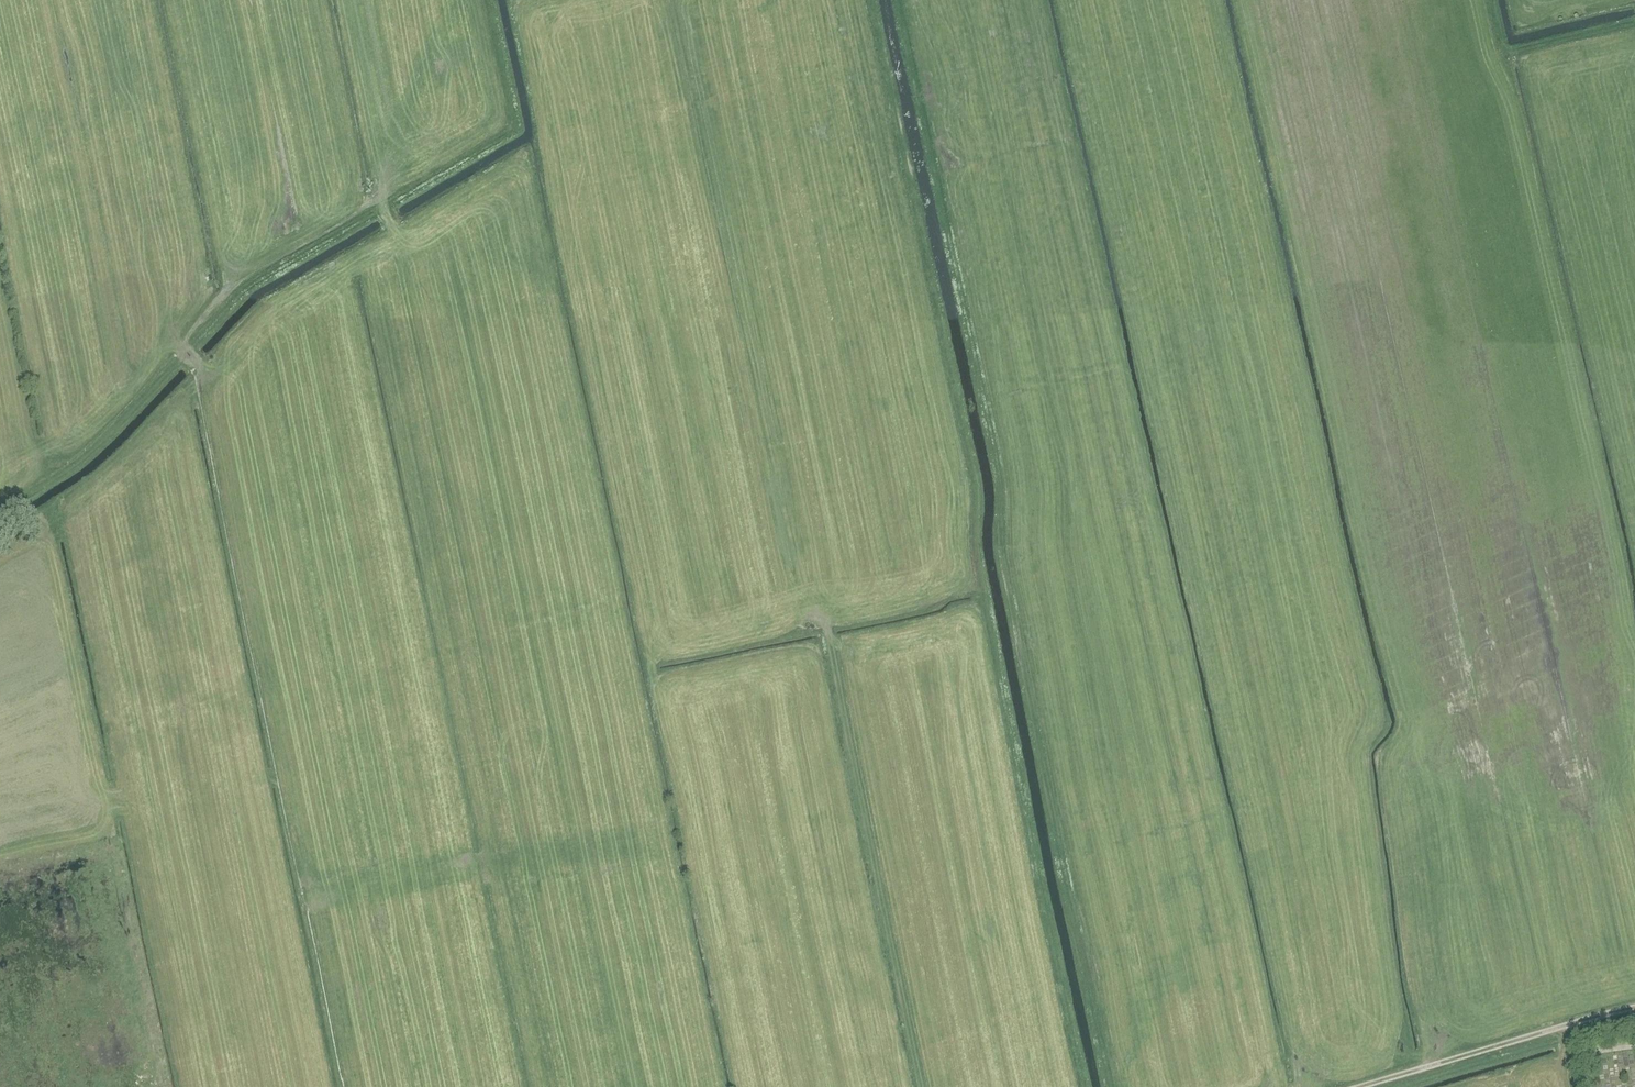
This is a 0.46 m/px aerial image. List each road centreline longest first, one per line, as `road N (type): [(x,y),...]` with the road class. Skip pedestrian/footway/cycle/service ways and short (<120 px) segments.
road 1 (track): [(831,635),(928,1086)]
road 2 (track): [(1367,1086),(1634,1007)]

